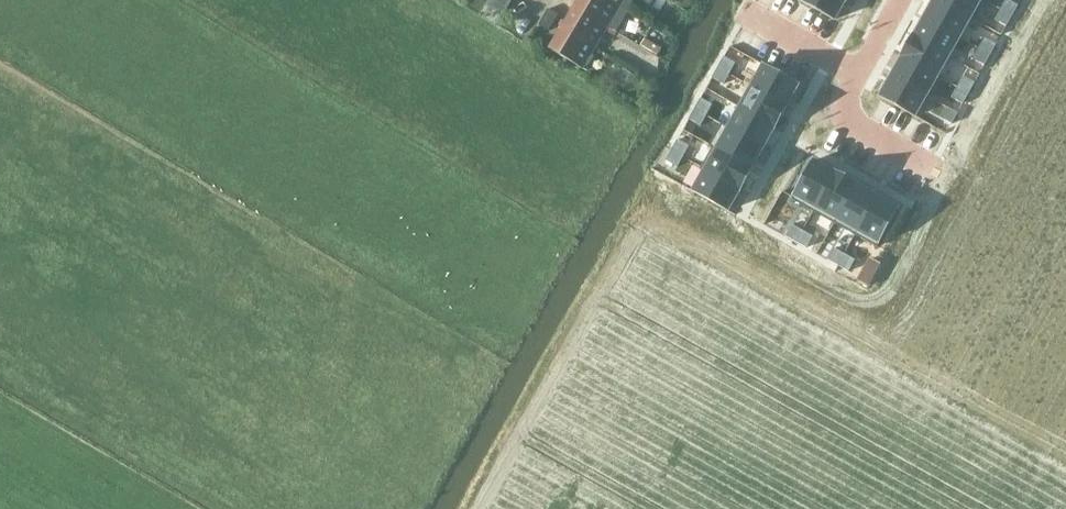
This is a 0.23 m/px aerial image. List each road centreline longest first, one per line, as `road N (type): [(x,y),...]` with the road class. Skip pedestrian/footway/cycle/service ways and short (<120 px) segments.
road 1 (residential): [(895,0),(853,75),(848,115),(931,169)]
road 2 (residential): [(1057,242),(931,169)]

